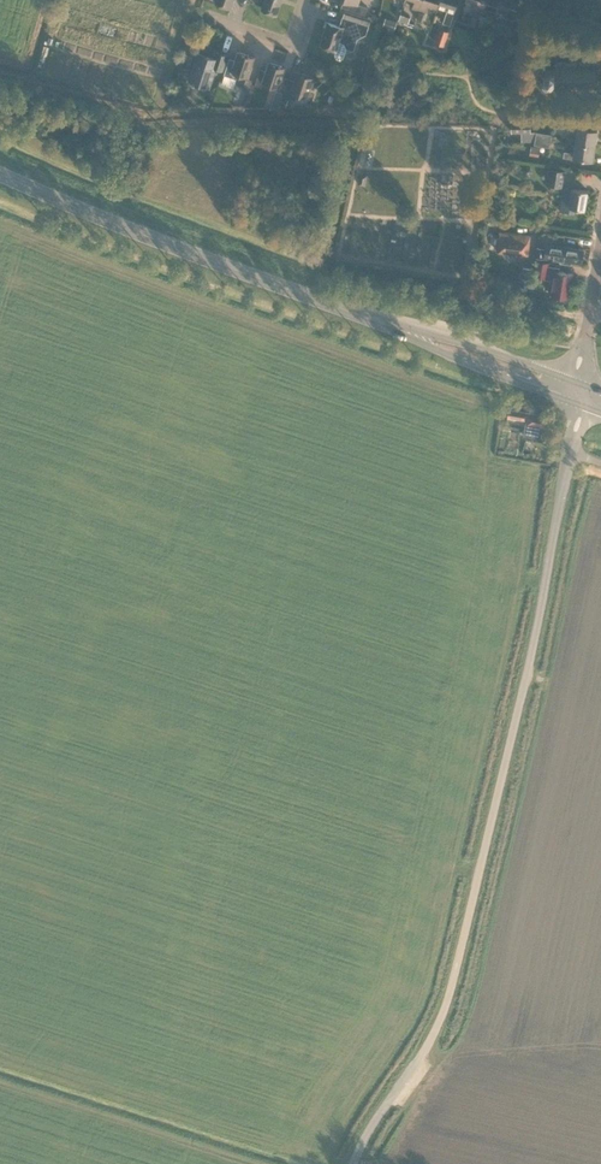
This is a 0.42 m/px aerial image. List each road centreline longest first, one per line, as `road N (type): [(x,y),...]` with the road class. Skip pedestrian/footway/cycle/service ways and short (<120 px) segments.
road 1 (unclassified): [(353,1163),(424,1049),(451,988),(571,450)]
road 2 (primary): [(579,392),(244,271),(0,172)]
road 3 (residential): [(207,16),(291,41),(305,0)]

